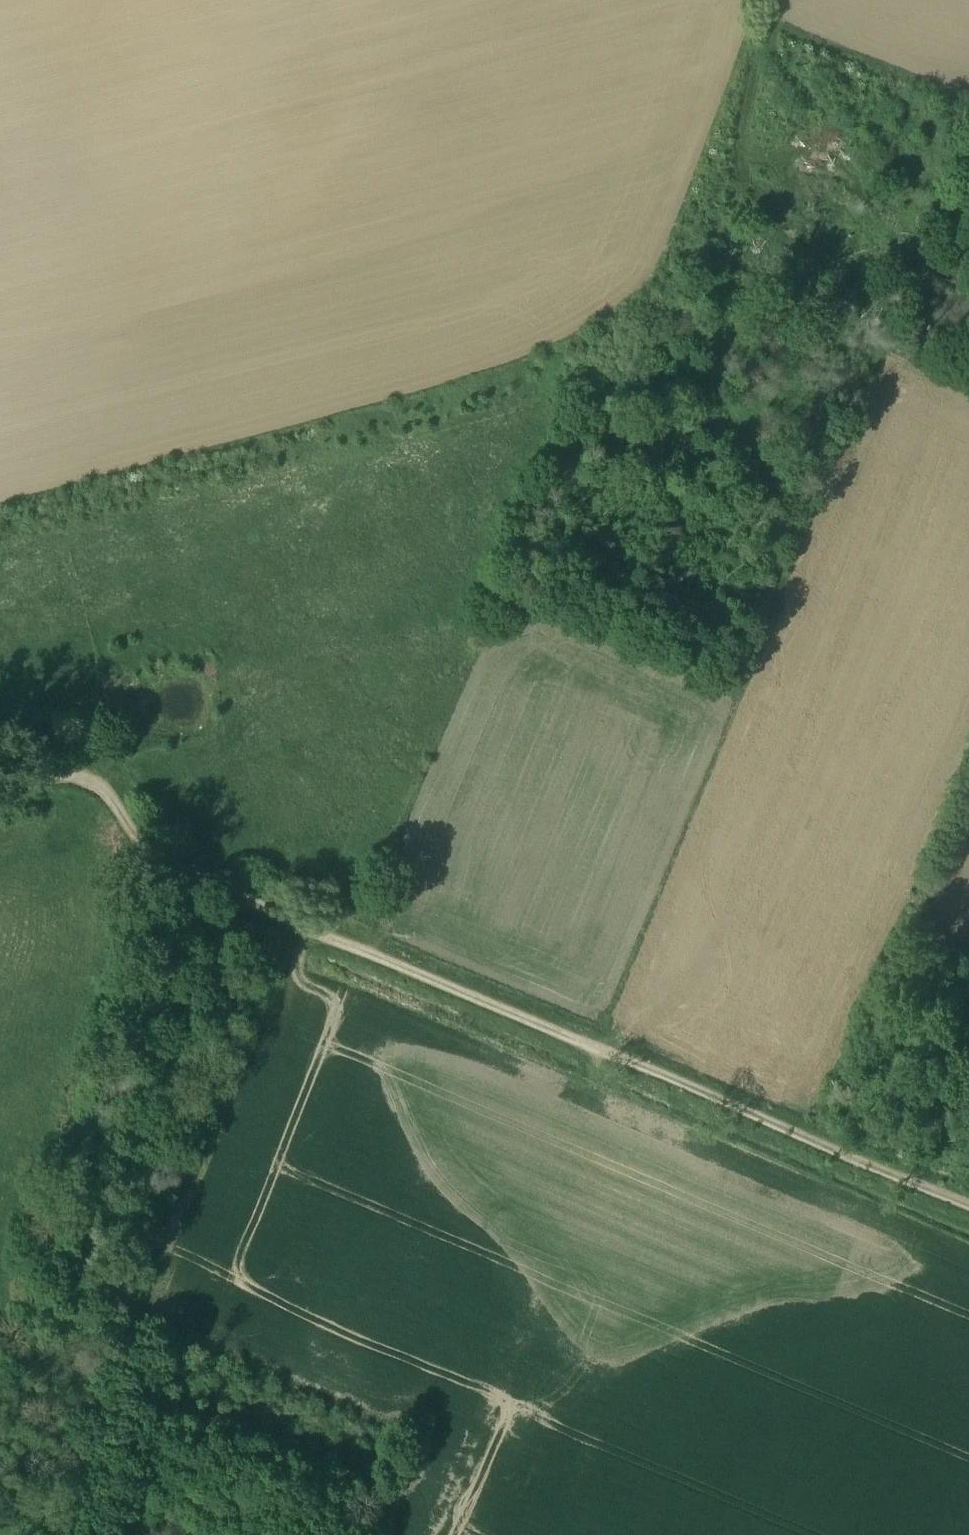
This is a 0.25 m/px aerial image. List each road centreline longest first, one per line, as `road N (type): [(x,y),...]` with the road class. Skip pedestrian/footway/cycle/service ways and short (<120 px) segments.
road 1 (track): [(968,1204),(366,954),(165,861),(84,778),(0,794)]

